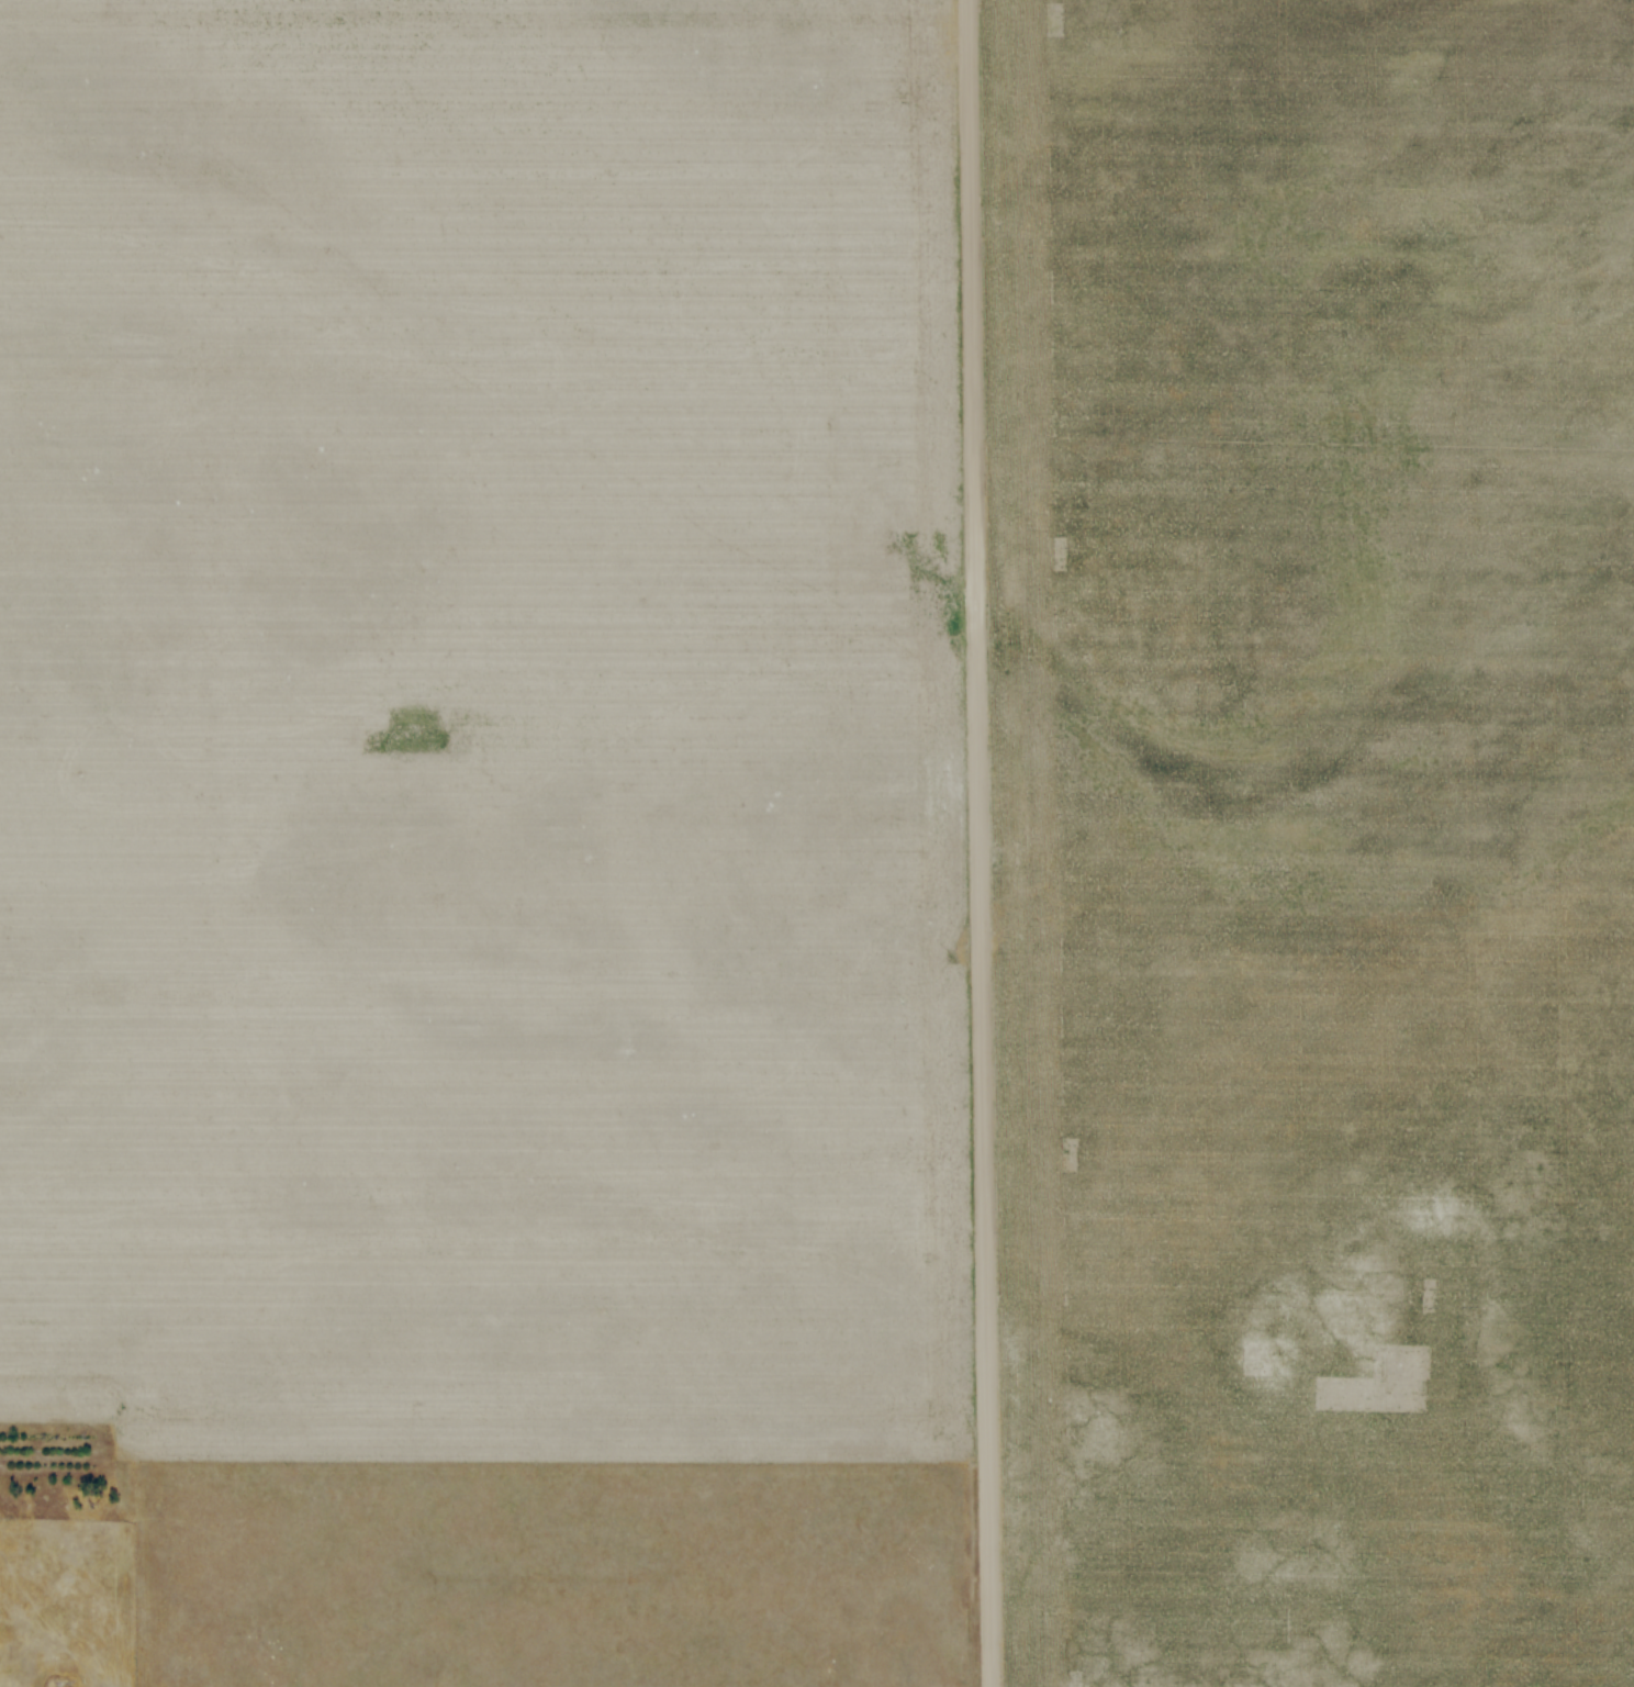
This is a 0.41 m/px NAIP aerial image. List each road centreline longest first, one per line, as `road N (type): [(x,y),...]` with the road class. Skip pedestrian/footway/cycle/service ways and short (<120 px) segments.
road 1 (residential): [(967,0),(989,1686)]

